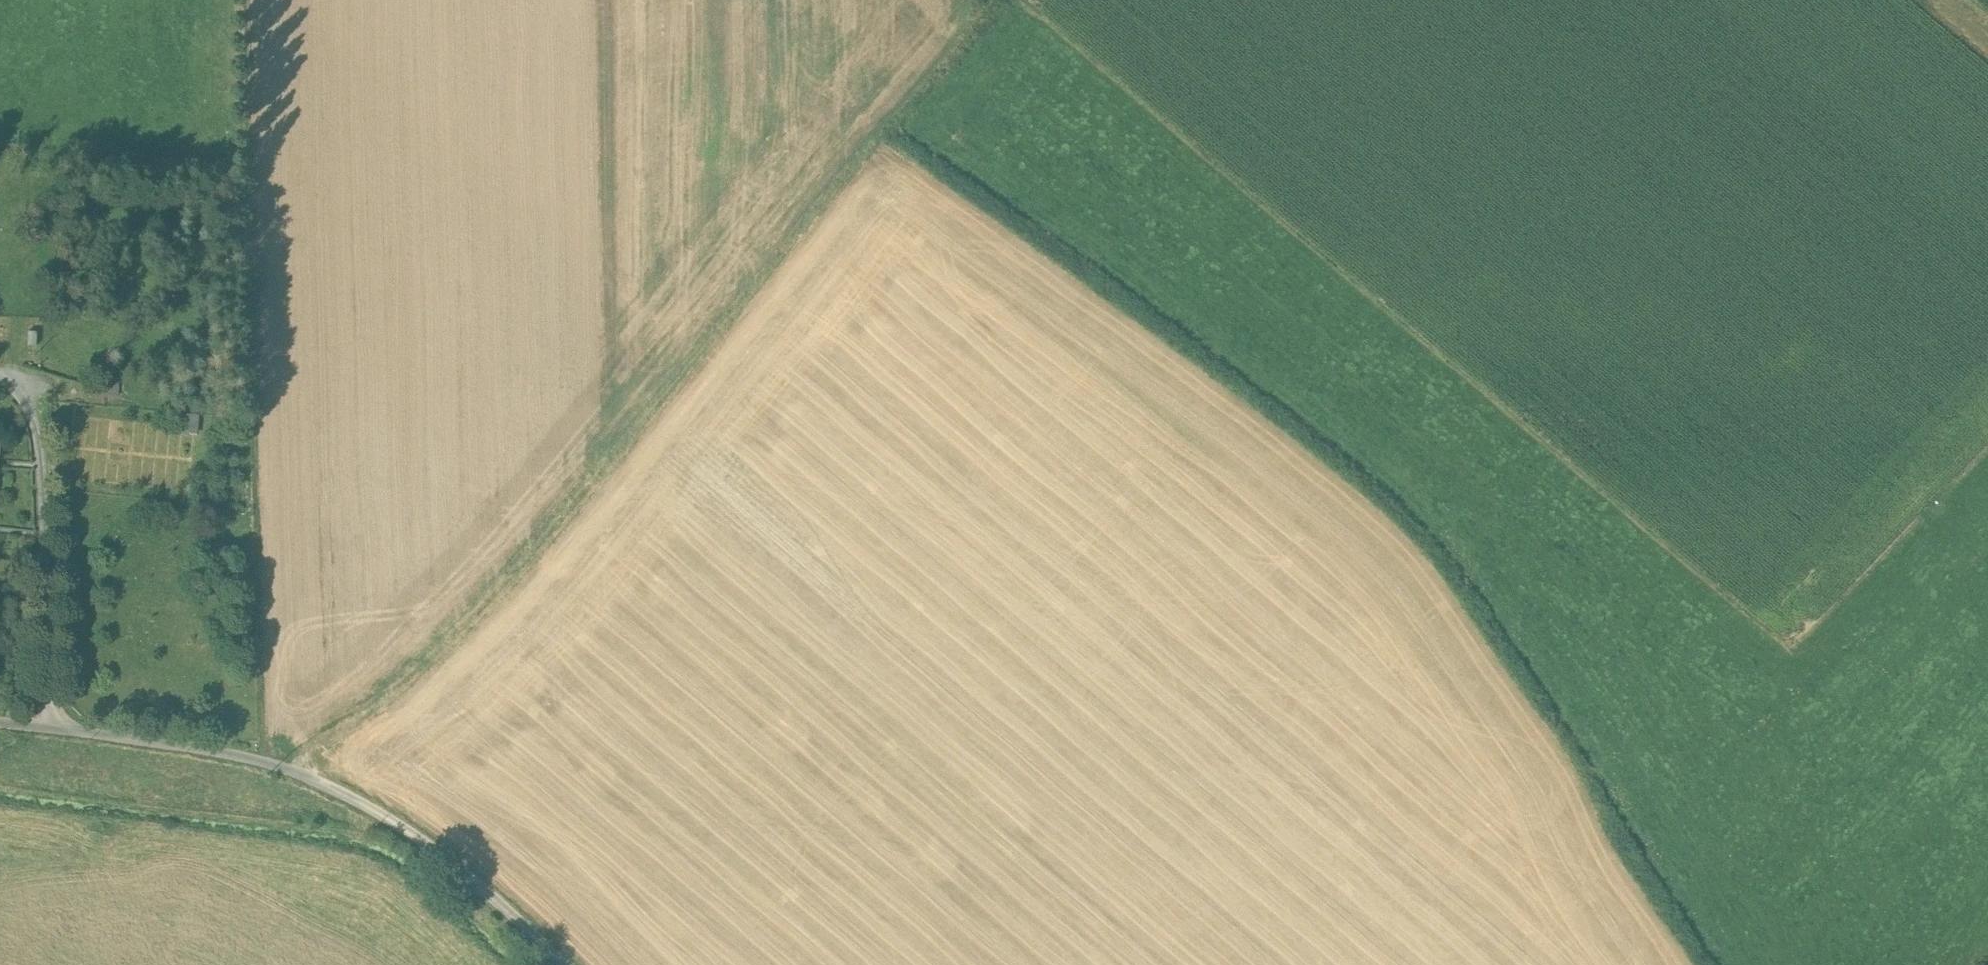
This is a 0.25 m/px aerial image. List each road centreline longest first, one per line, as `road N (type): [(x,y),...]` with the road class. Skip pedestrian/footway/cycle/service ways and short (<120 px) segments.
road 1 (track): [(0,718),(169,739),(279,764),(428,835),(571,964)]
road 2 (track): [(55,725),(46,697),(40,437),(29,400),(0,372)]

